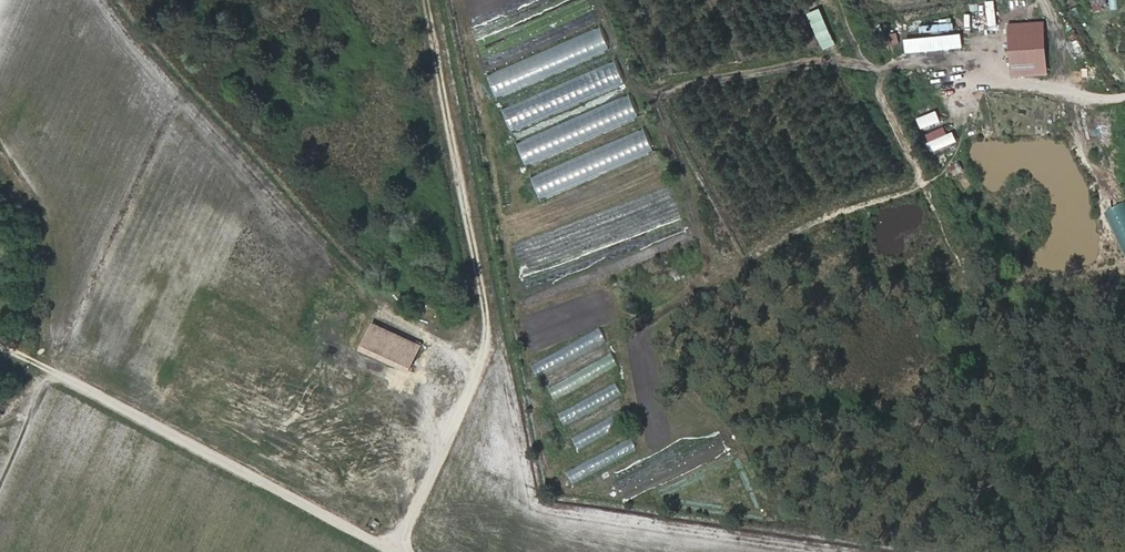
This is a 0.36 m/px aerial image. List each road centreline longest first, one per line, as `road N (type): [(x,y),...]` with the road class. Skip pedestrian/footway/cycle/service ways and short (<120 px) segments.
road 1 (residential): [(1124,96),(1084,98),(977,71)]

